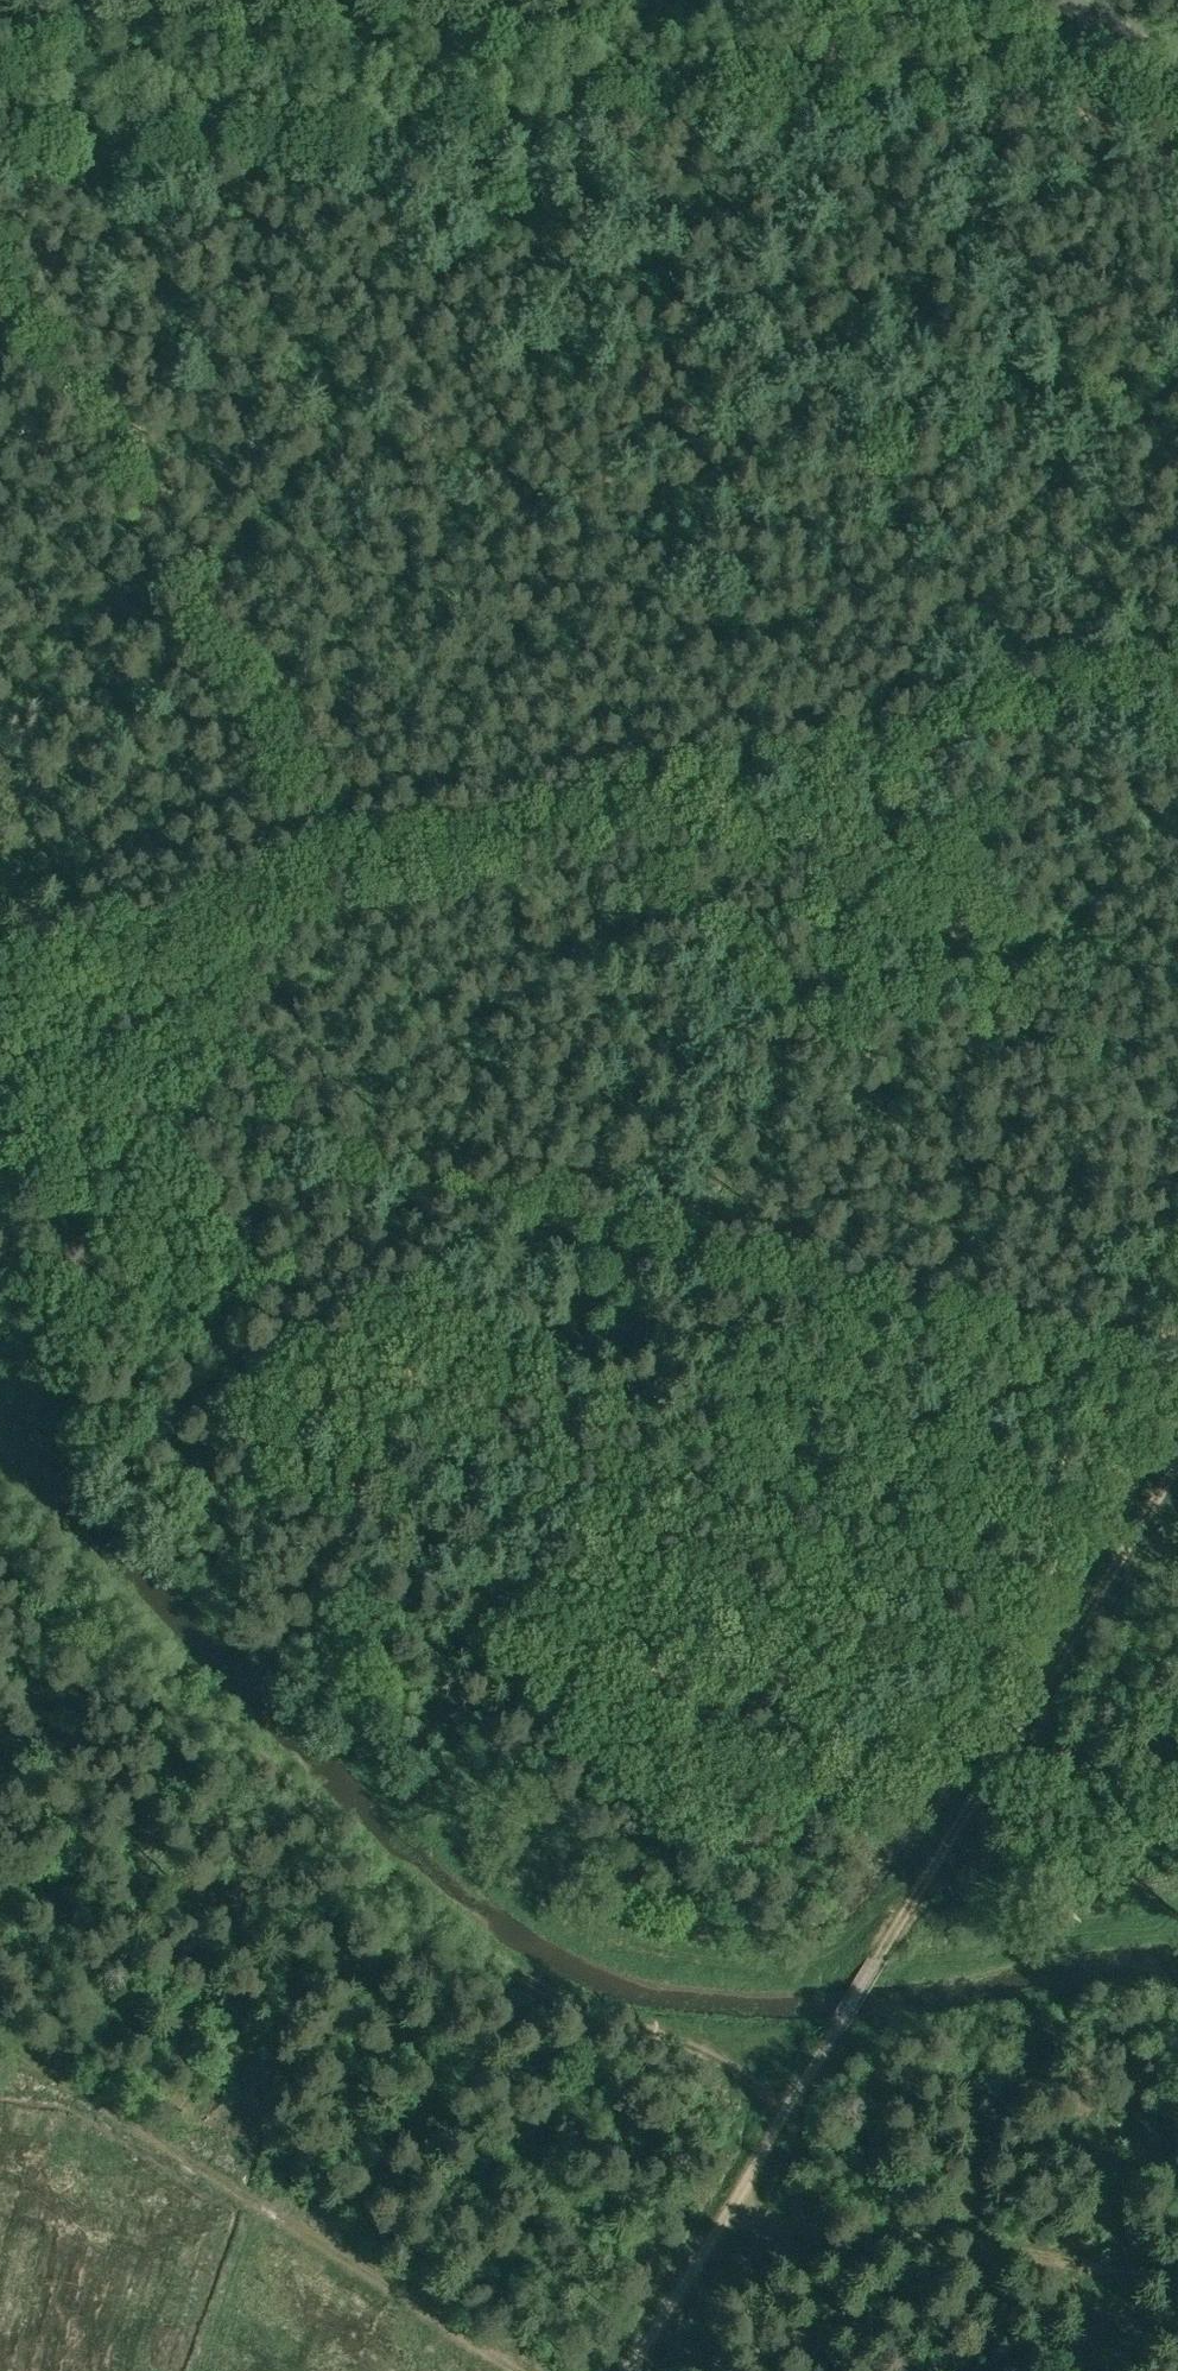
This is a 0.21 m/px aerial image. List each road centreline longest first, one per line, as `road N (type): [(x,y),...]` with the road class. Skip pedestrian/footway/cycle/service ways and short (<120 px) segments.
road 1 (track): [(640,2370),(1177,1492)]
road 2 (track): [(57,2078),(516,2370)]
road 3 (track): [(1177,2274),(737,2211)]
road 4 (unclassified): [(1177,83),(1046,0)]

